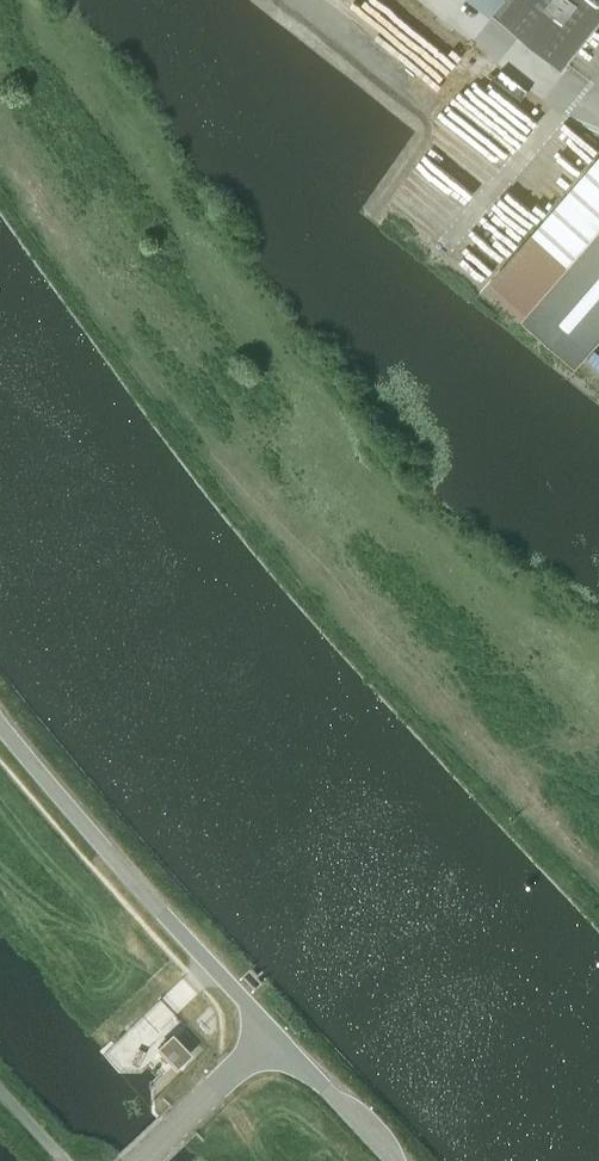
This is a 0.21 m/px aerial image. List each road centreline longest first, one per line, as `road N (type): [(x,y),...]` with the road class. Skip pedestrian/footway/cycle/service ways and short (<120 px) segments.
road 1 (unclassified): [(394,1160),(160,909),(0,720)]

